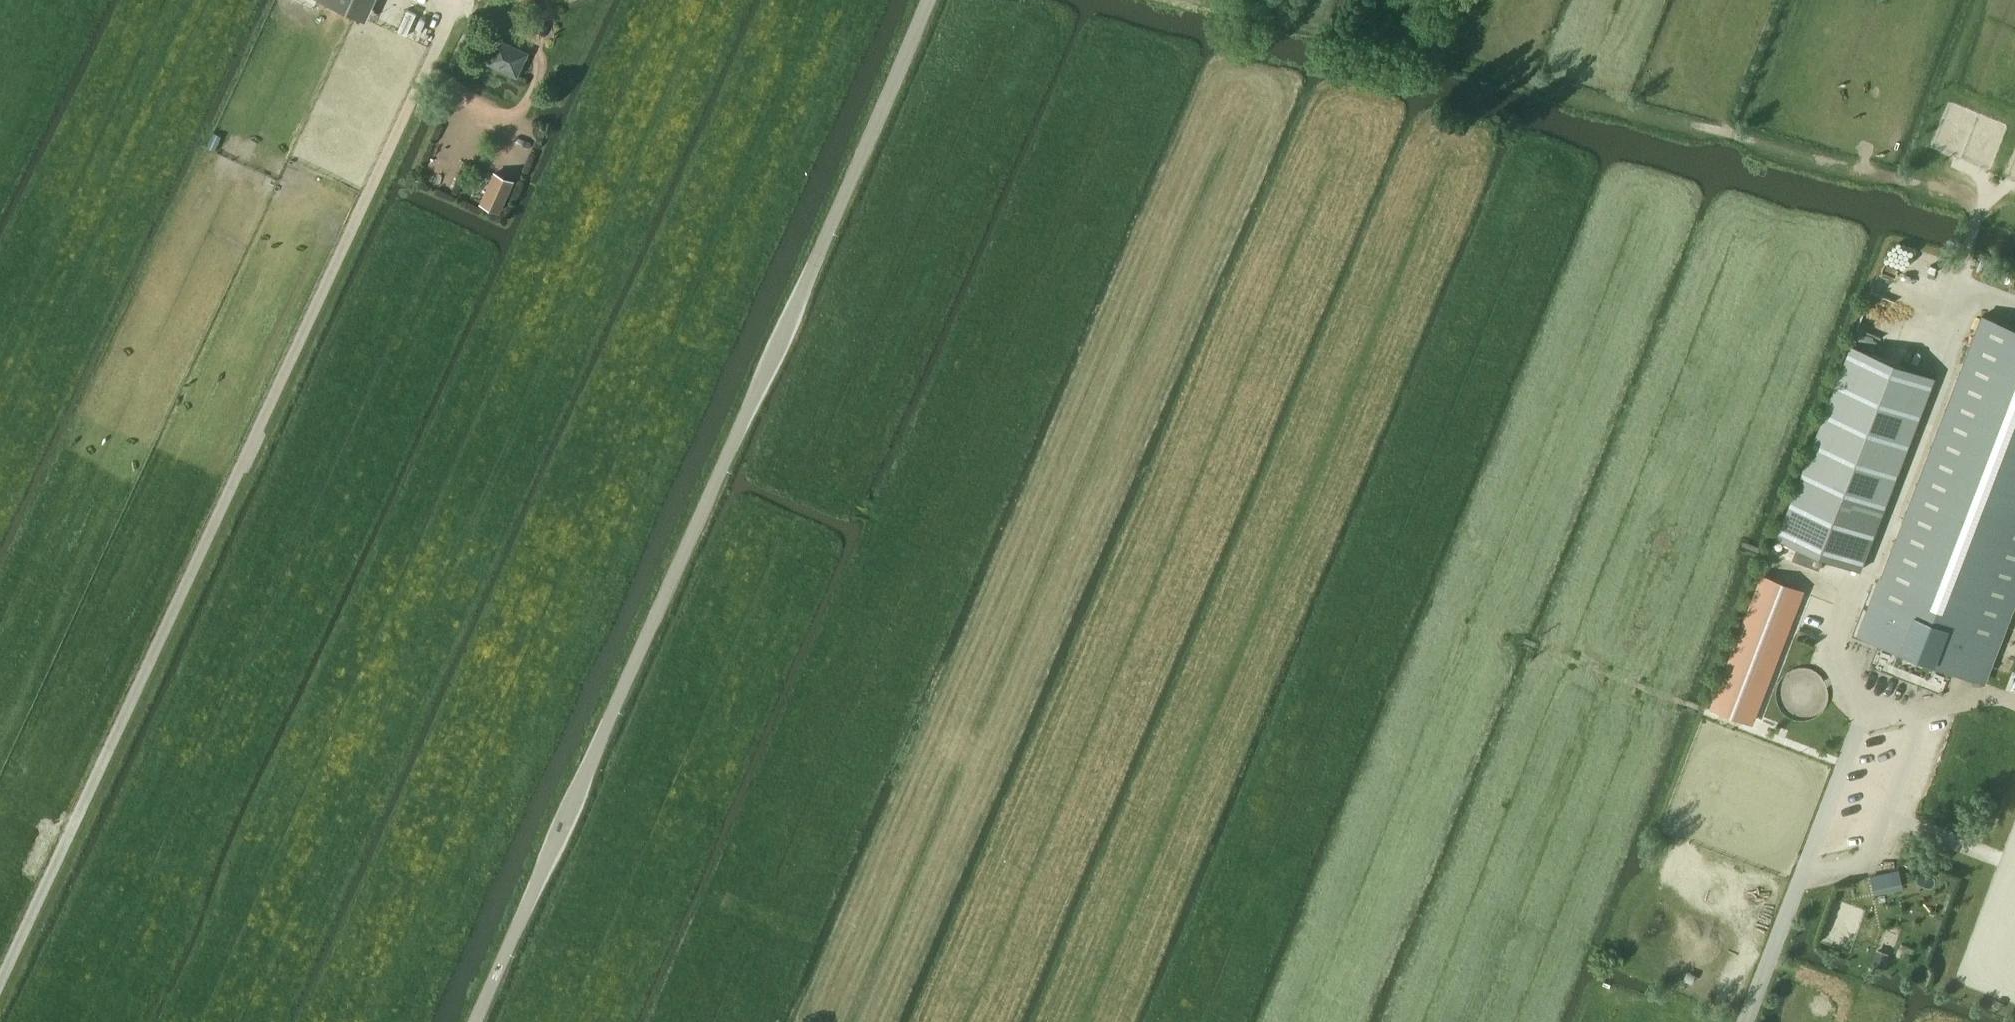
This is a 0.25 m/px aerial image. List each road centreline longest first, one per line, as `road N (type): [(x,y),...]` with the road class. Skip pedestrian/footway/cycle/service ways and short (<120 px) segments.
road 1 (unclassified): [(473,1021),(929,0)]
road 2 (track): [(1205,0),(1441,58)]

